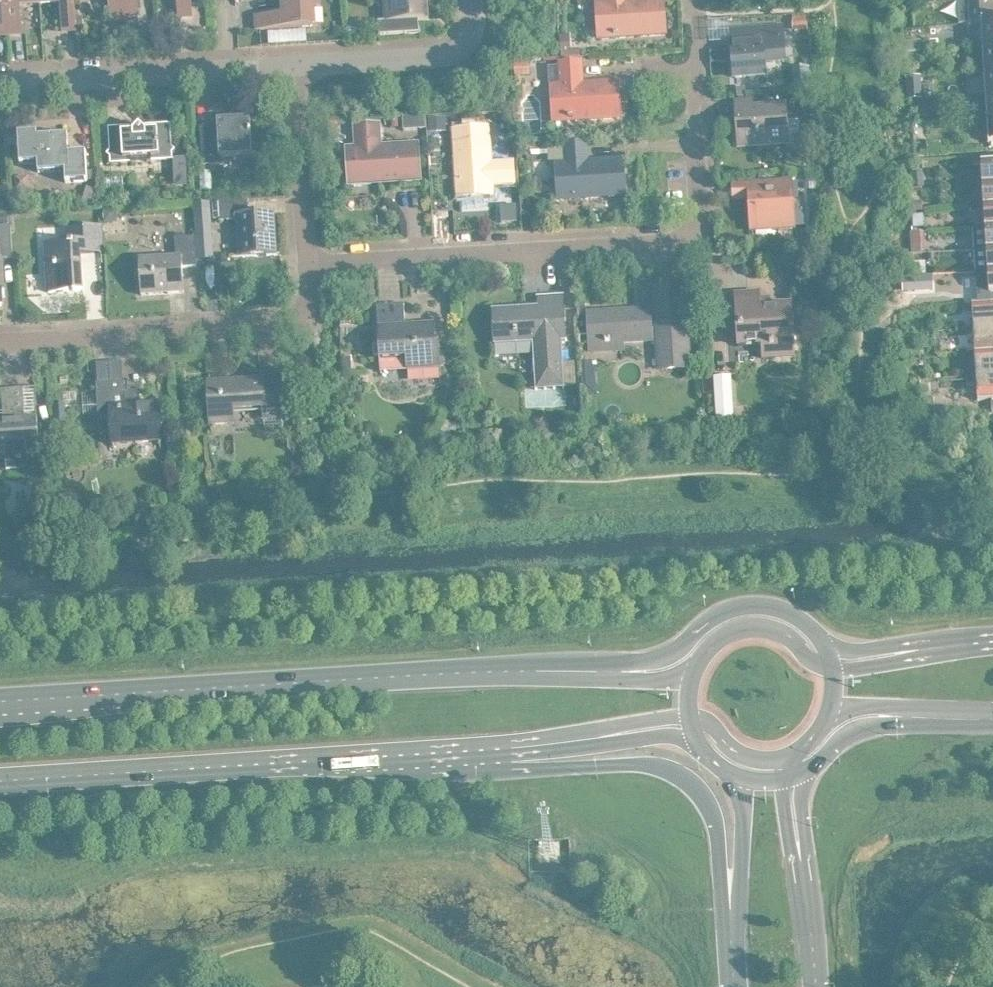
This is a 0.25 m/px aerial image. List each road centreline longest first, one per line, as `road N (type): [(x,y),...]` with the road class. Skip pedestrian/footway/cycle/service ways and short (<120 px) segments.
road 1 (residential): [(304,254),(706,235),(695,0)]
road 2 (secondary): [(588,665),(0,691)]
road 3 (secondary): [(0,774),(484,751)]
road 4 (residential): [(0,335),(307,321),(304,254)]
road 5 (secondary): [(484,751),(544,763),(648,757),(684,767),(716,802),(736,913)]
road 6 (secondary): [(831,636),(795,605),(747,599),(714,613),(681,648),(588,665)]
road 7 (tertiary): [(0,73),(229,59)]
road 8 (secondary): [(484,751),(665,730),(704,735)]
road 9 (secondary): [(484,751),(539,733),(695,711)]
road 10 (tertiary): [(478,0),(468,30),(438,43),(294,55)]
road 11 (residential): [(304,254),(294,55)]
road 12 (secondary): [(840,663),(768,620),(735,626),(703,659)]
road 13 (secondary): [(811,766),(869,720),(949,711)]
road 14 (secondary): [(742,769),(749,794),(747,870),(736,913)]
road 15 (secondary): [(961,639),(861,644),(831,636)]
road 16 (secondary): [(961,639),(840,663)]

